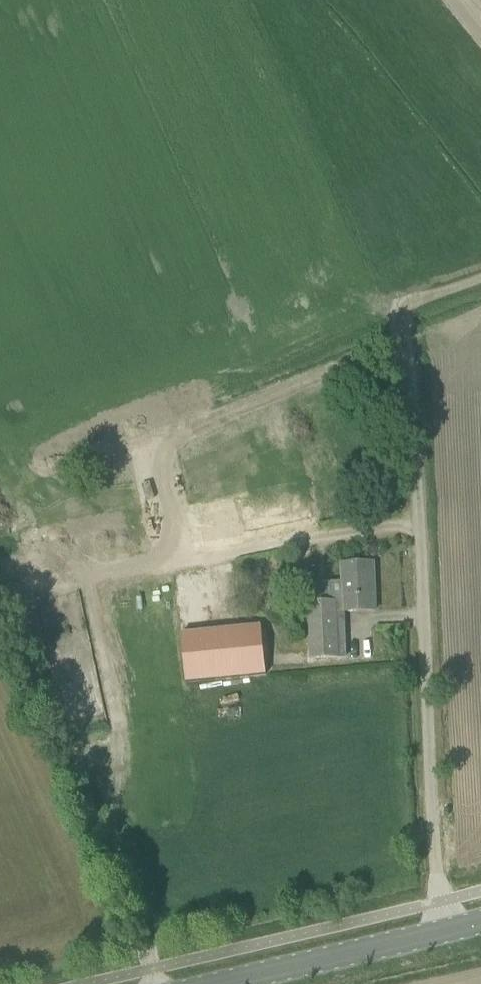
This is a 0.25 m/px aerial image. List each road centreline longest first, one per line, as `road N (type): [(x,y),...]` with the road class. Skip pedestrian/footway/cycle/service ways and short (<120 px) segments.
road 1 (residential): [(441,934),(410,347)]
road 2 (tertiary): [(233,983),(441,934)]

